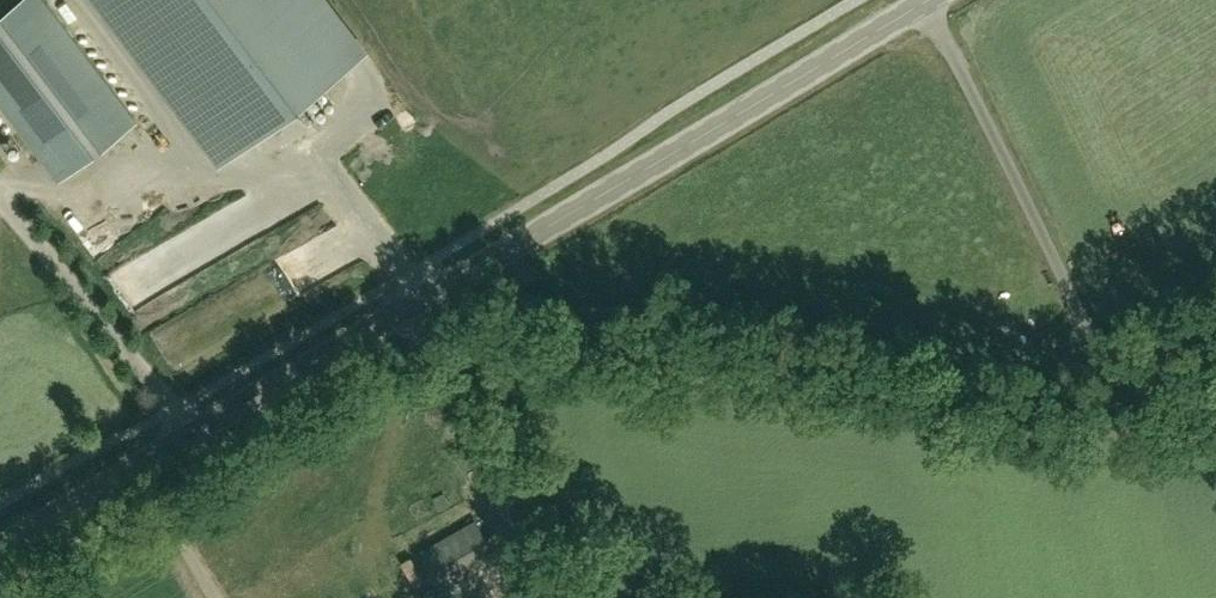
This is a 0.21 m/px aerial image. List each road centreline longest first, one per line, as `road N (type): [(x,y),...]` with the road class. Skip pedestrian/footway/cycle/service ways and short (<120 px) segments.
road 1 (tertiary): [(193,434),(929,0)]
road 2 (track): [(435,292),(514,317),(1111,400),(1157,397)]
road 3 (unclassified): [(193,434),(0,198)]
road 4 (tertiary): [(0,547),(193,434)]

